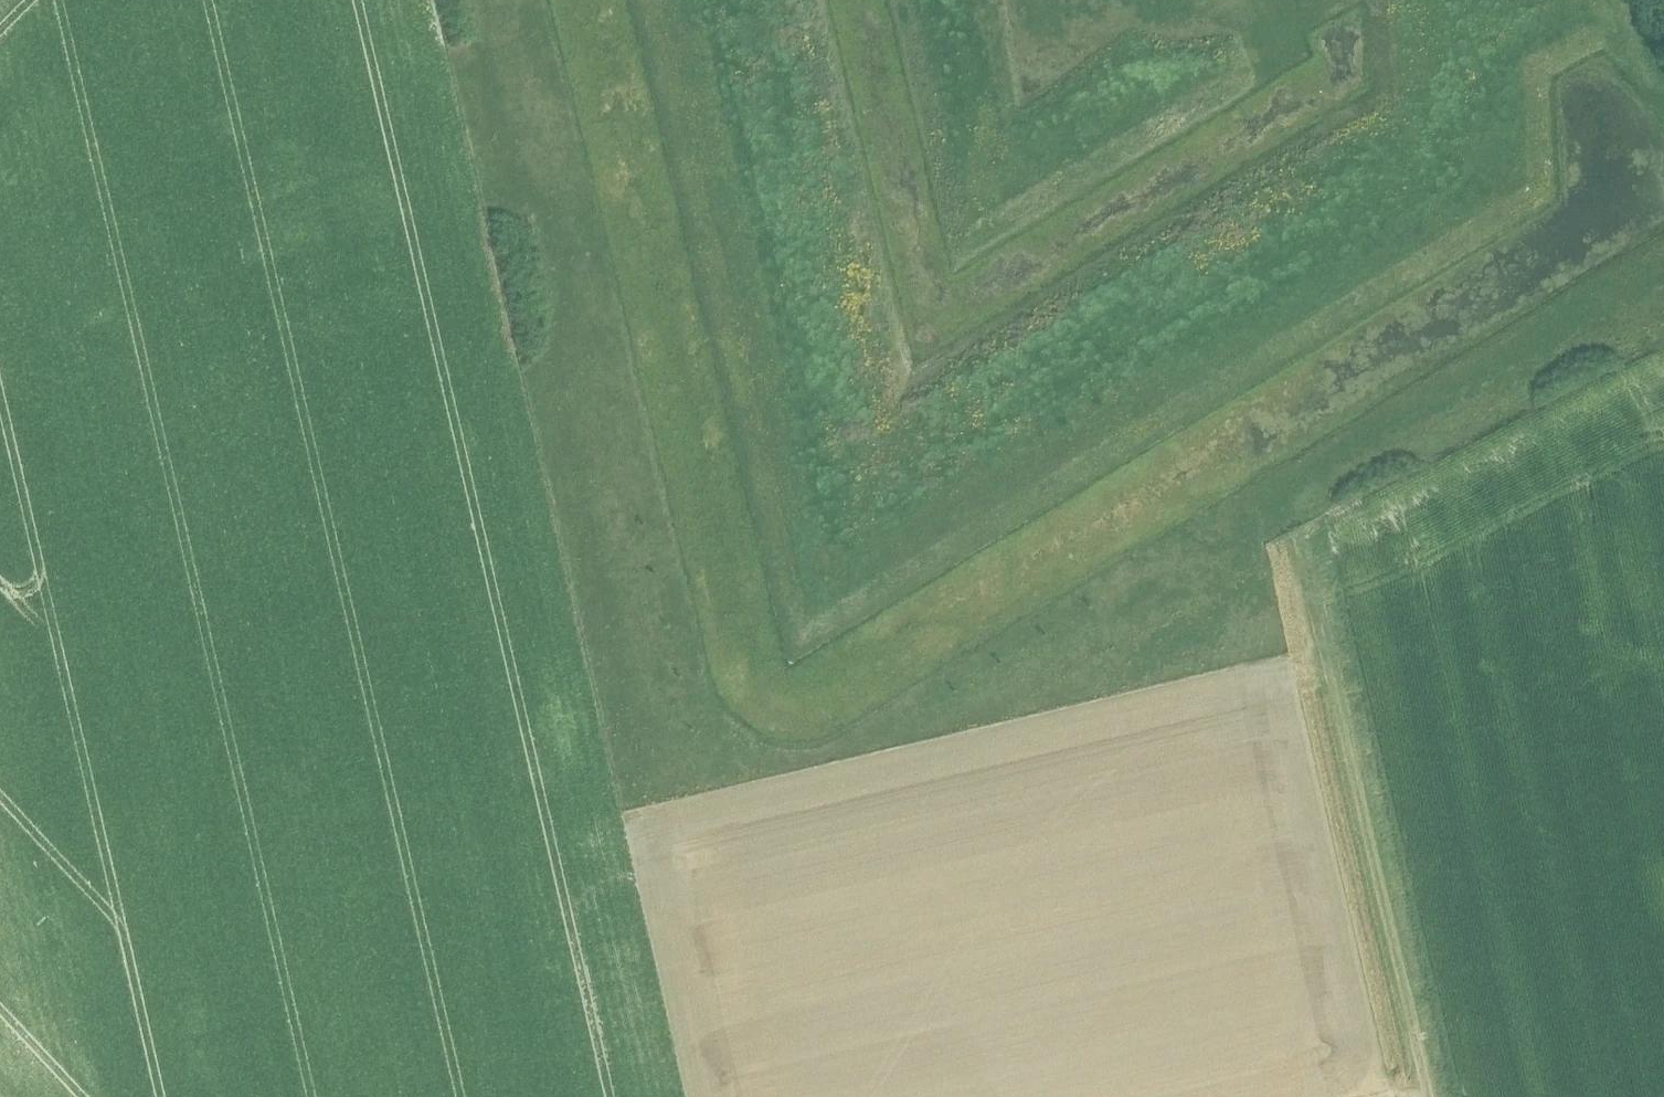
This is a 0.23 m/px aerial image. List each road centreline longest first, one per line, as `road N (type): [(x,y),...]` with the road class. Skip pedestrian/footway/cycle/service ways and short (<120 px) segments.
road 1 (track): [(1432,1096),(1302,560)]

